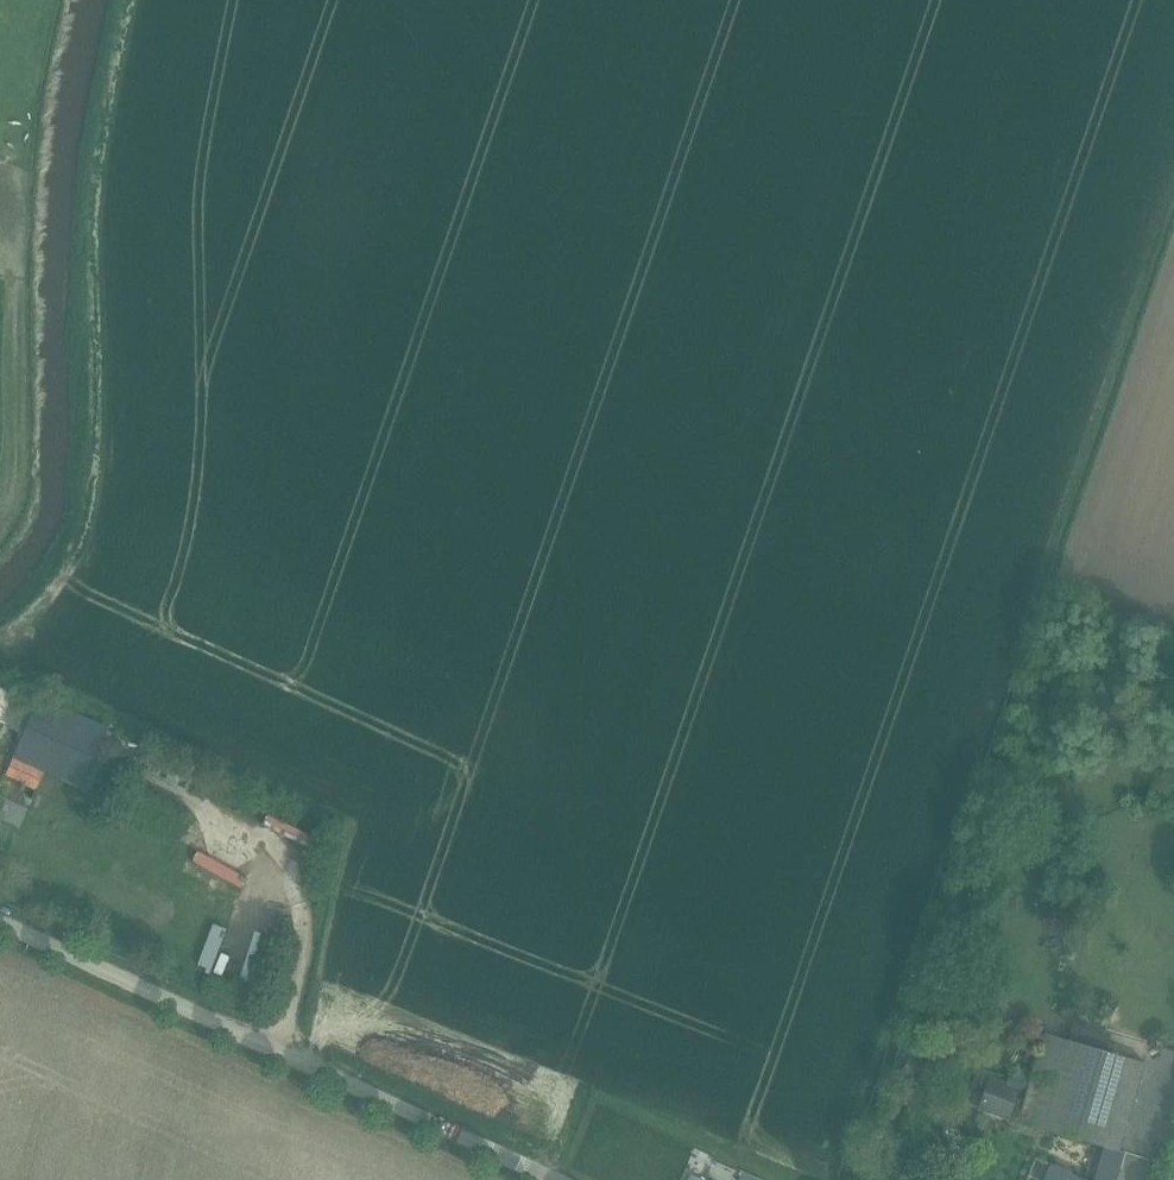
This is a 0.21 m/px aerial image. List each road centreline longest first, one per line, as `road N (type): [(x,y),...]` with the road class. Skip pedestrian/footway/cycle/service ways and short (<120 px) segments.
road 1 (unclassified): [(556,1179),(0,925)]

